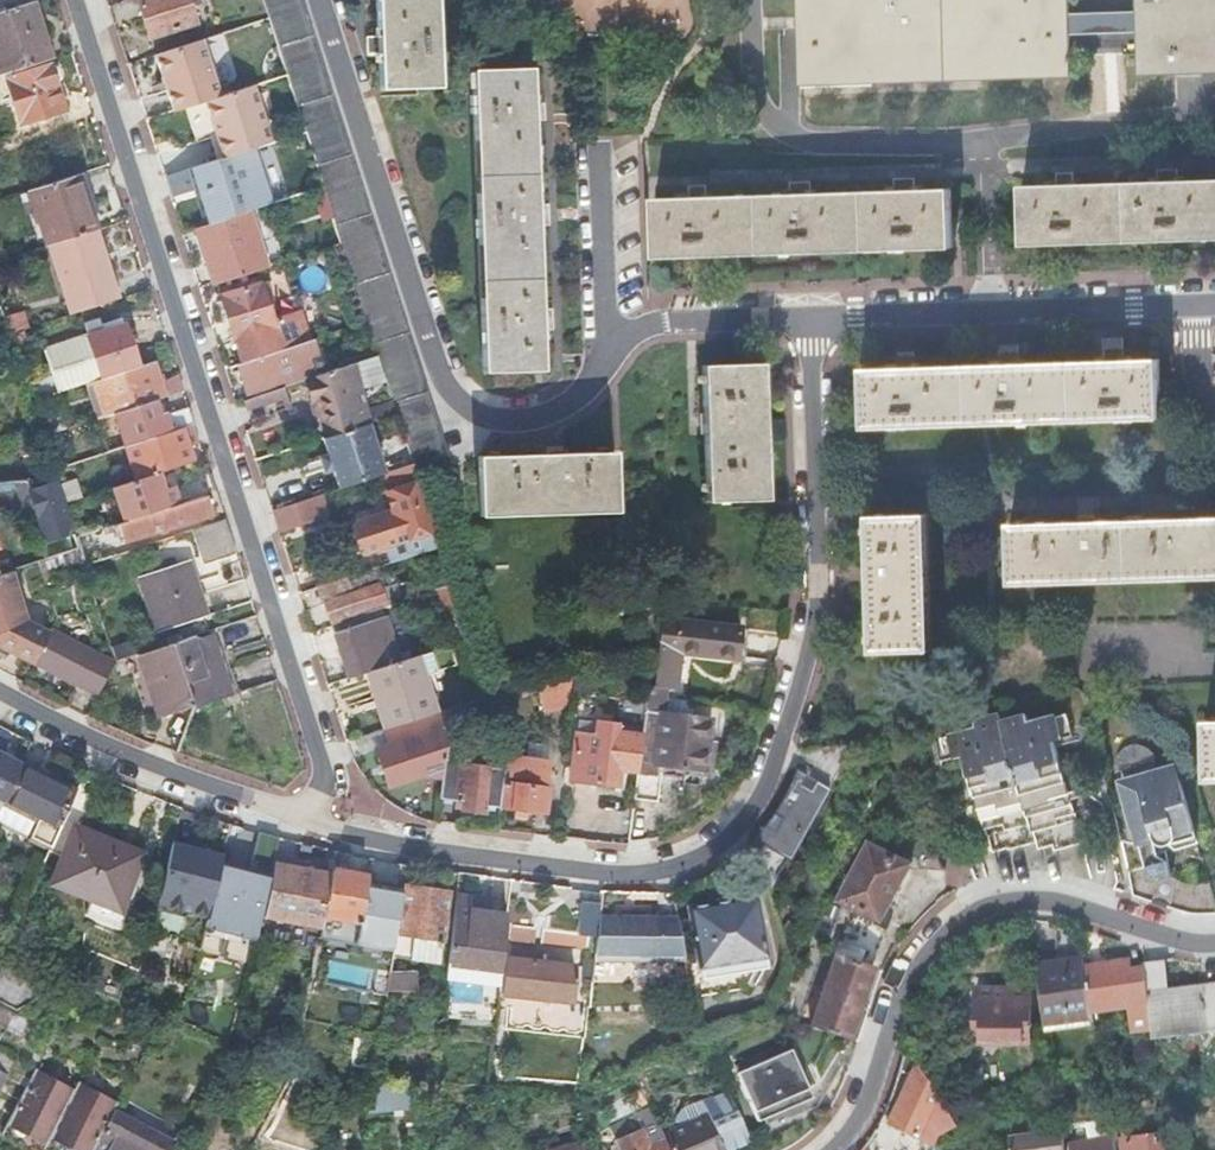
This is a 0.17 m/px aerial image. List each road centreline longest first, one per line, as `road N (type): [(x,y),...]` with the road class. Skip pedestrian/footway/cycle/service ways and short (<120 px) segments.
road 1 (residential): [(804,313),(811,472),(805,593),(778,724),(751,796),(711,835),(655,864),(596,868),(312,825)]
road 2 (residential): [(75,0),(324,783),(312,825)]
road 3 (residential): [(804,313),(625,316),(606,335),(568,409),(522,424),(474,420),(440,396),(316,0)]
road 4 (residential): [(819,1149),(849,1112),(897,980),(924,935),(959,907),(1042,900),(1156,933),(1214,939)]
road 5 (residential): [(1193,301),(804,313)]
road 6 (residential): [(312,825),(109,762),(0,705)]

